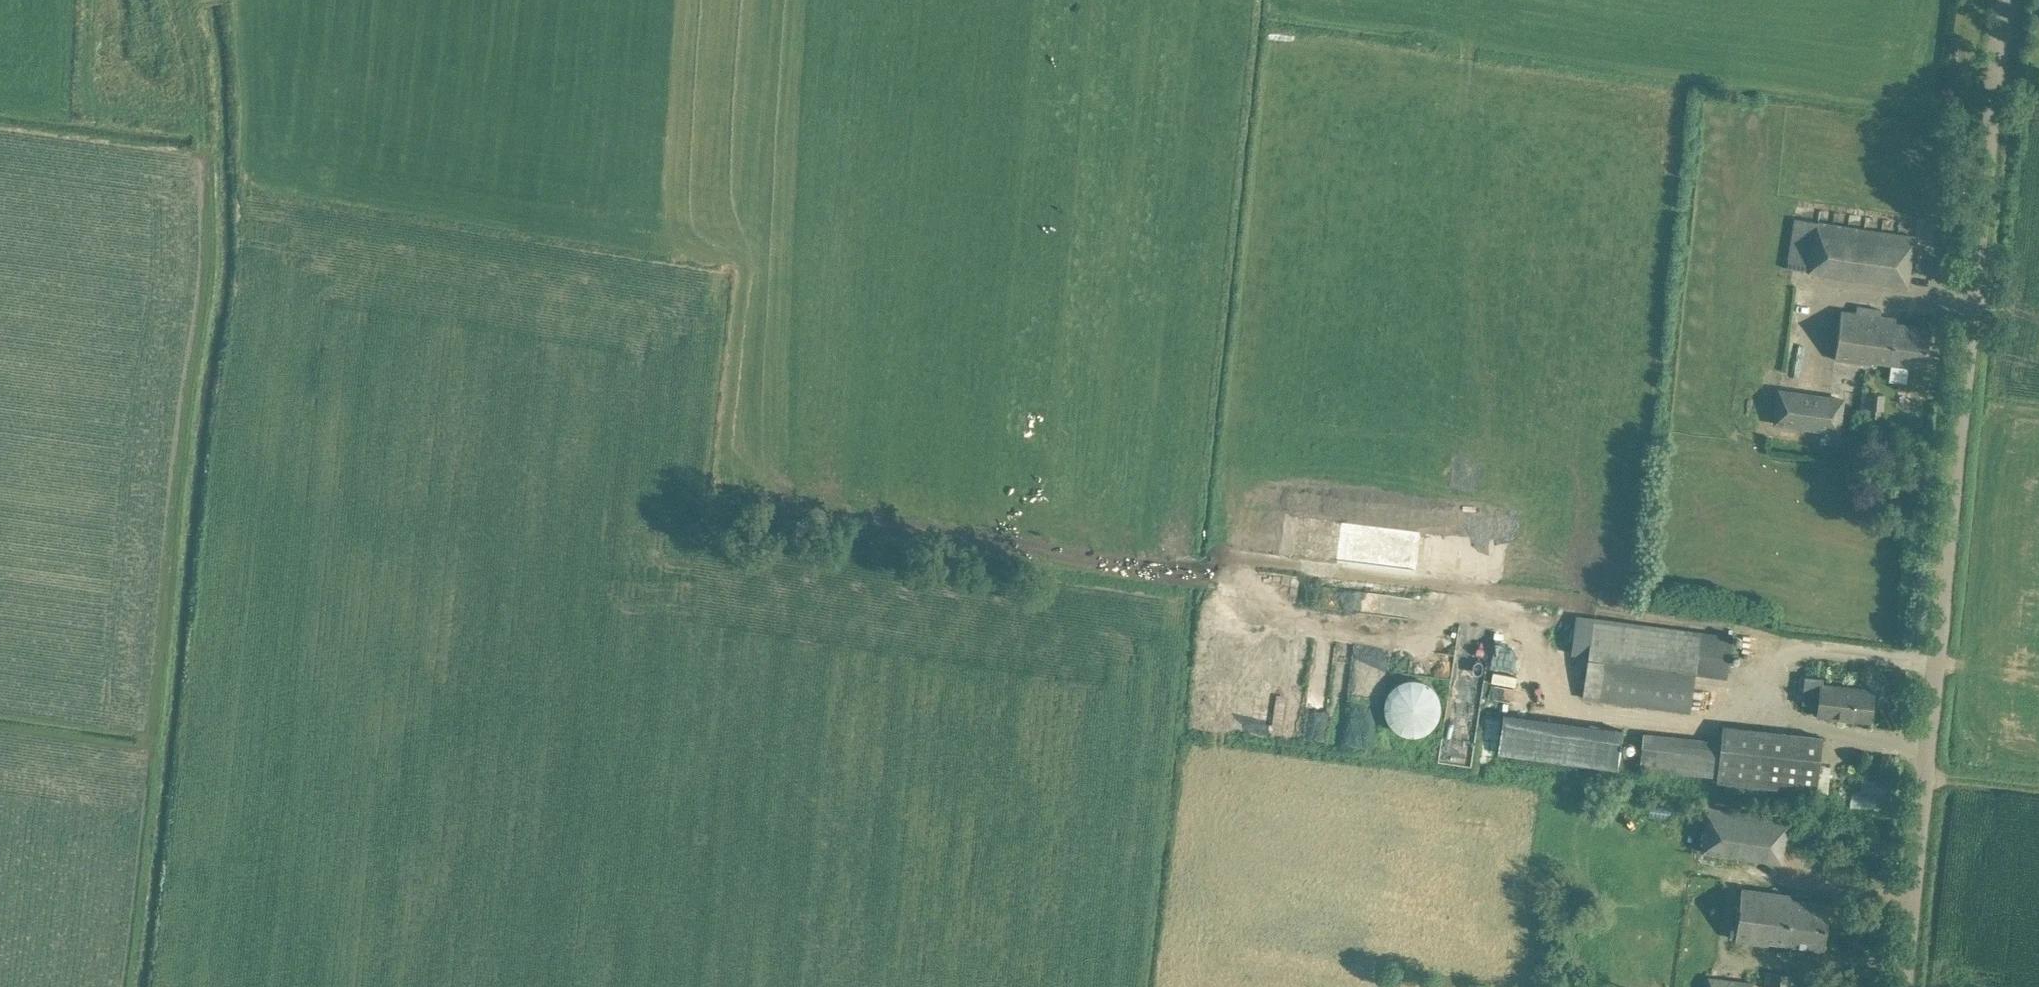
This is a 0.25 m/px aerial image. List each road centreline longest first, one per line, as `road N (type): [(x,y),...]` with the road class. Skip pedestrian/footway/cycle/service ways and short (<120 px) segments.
road 1 (unclassified): [(1896,986),(2005,0)]

